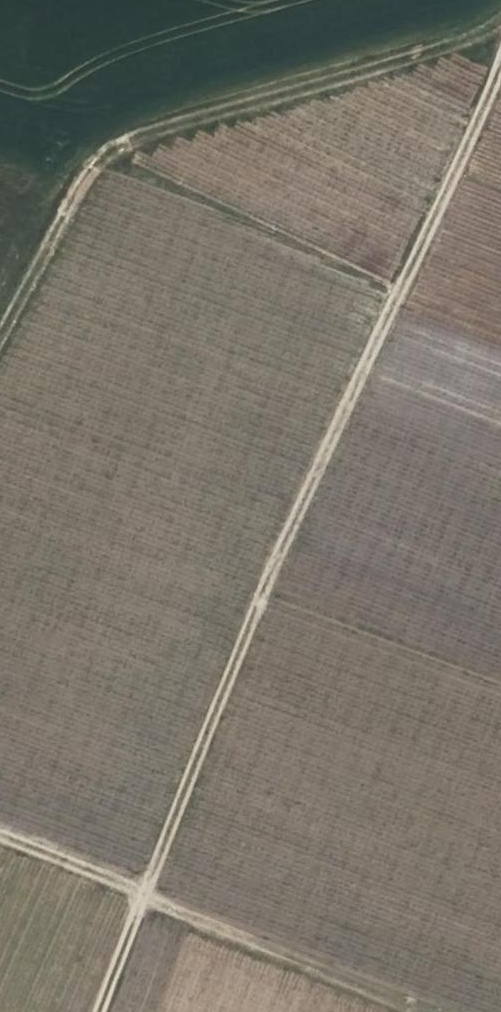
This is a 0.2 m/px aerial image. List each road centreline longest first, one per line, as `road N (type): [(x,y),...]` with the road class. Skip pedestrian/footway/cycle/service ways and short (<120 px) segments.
road 1 (track): [(500,47),(237,636),(91,1011)]
road 2 (track): [(500,25),(139,126),(99,152),(0,334)]
road 3 (track): [(436,1011),(0,838)]

